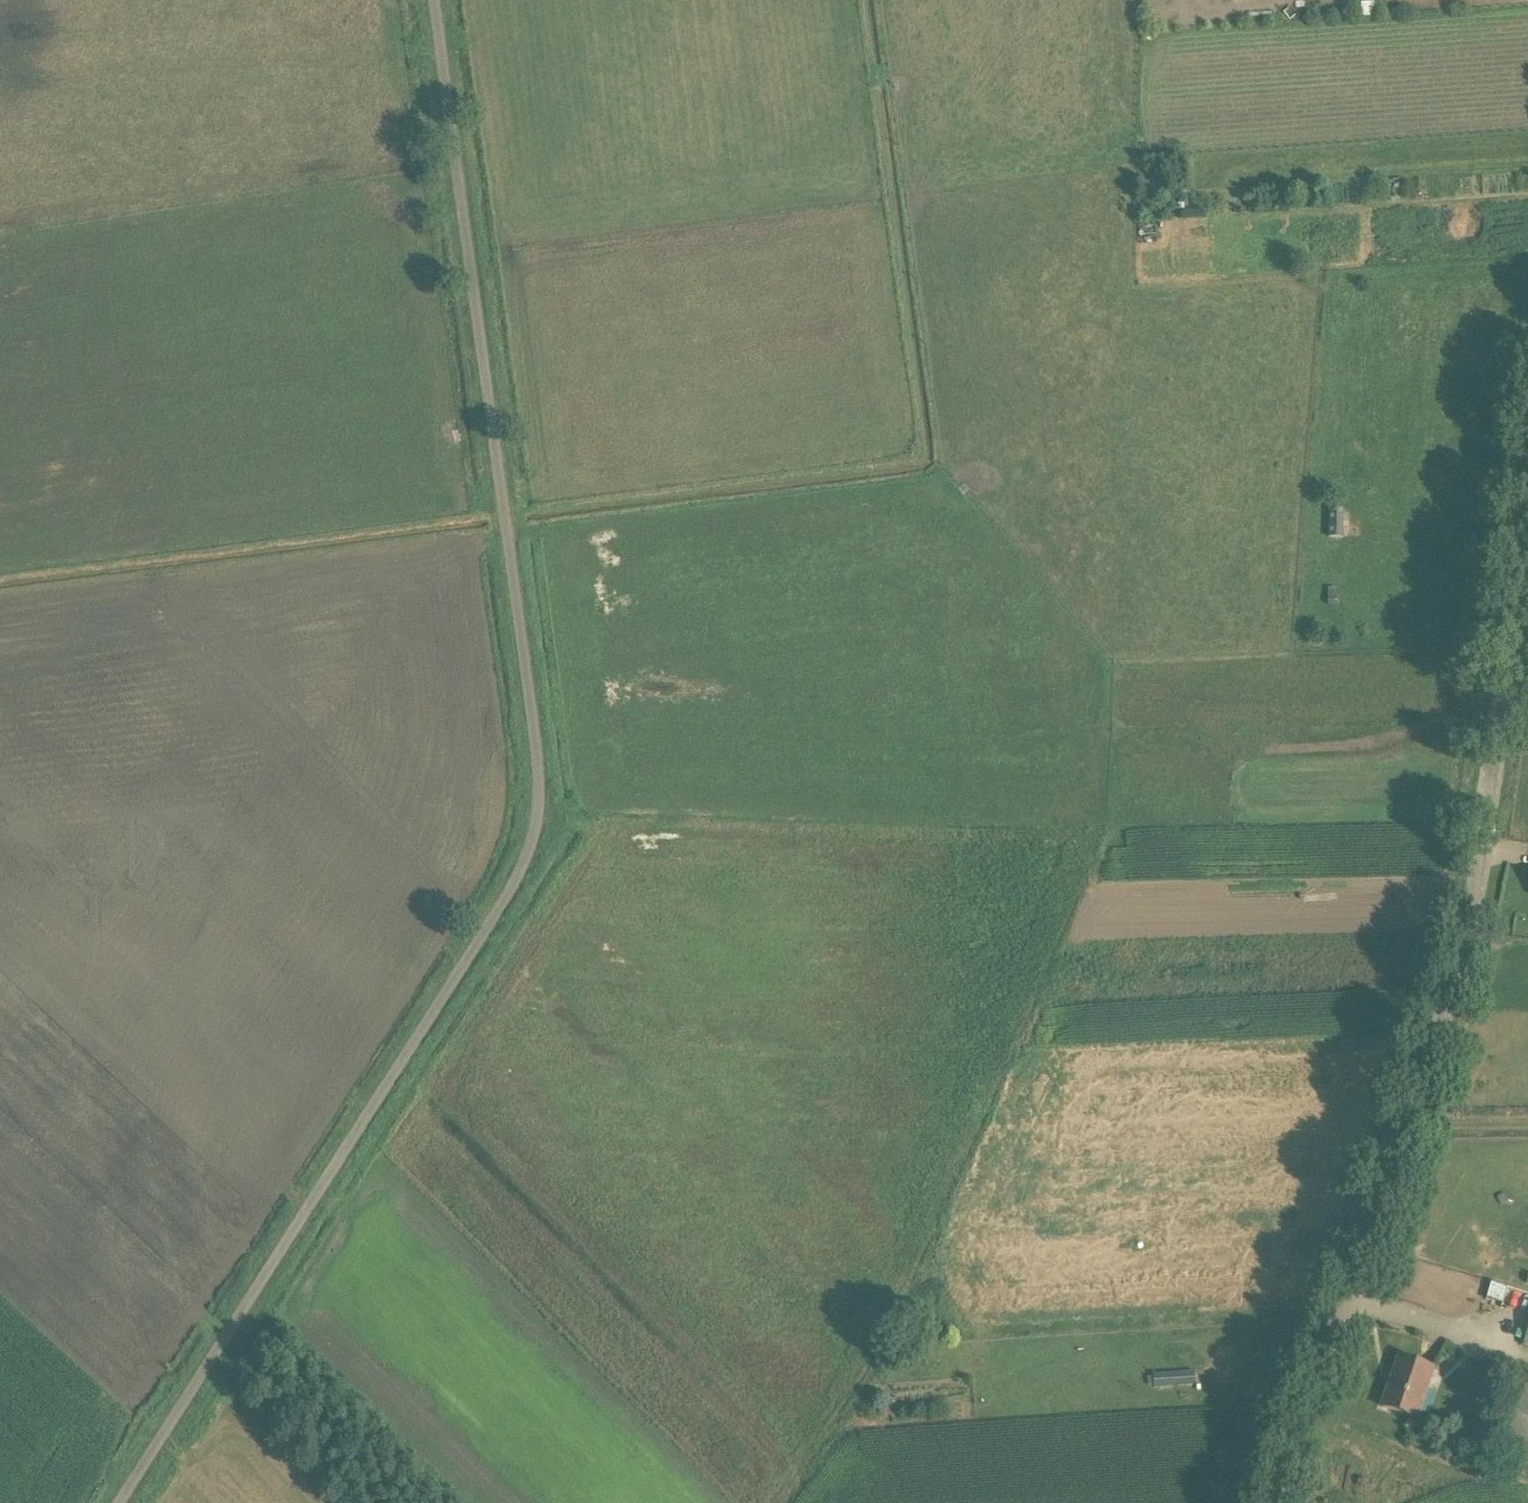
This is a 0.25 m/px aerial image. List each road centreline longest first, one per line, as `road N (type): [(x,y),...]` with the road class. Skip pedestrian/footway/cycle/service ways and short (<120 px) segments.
road 1 (unclassified): [(114,1502),(523,867),(534,825),(436,0)]
road 2 (tertiary): [(1262,1502),(1421,1044),(1481,799),(1515,434),(1527,369)]

